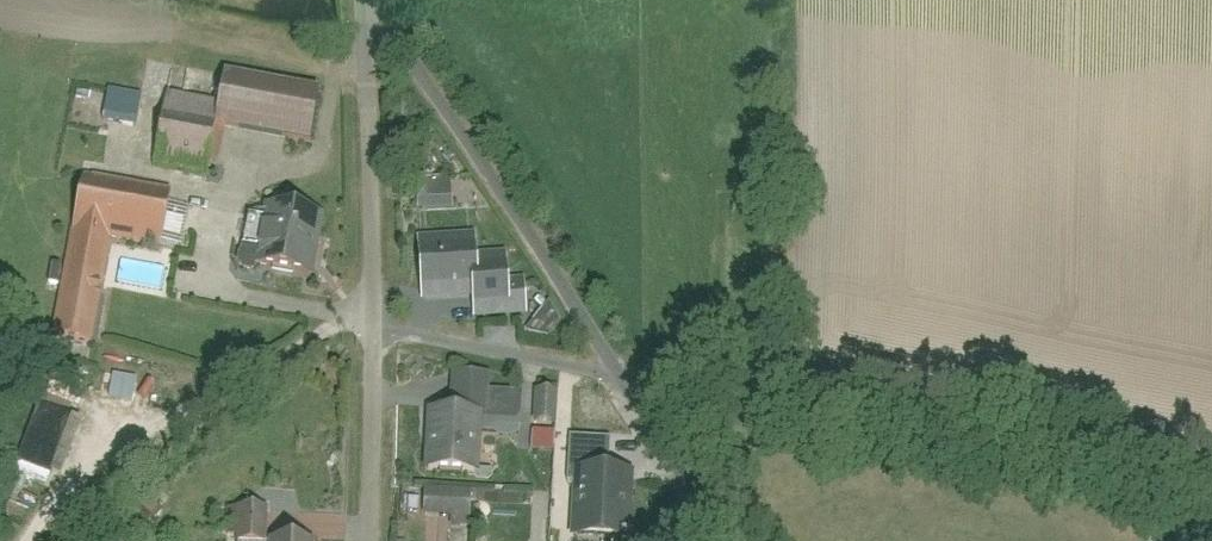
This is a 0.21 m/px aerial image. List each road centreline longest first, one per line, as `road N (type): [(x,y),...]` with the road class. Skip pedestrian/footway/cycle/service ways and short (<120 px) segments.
road 1 (residential): [(1211,495),(621,373)]
road 2 (residential): [(621,373),(405,36),(363,8)]
road 3 (unclassified): [(374,336),(363,8)]
road 4 (residential): [(621,373),(374,336)]
road 5 (unclassified): [(366,540),(374,336)]
road 6 (residential): [(718,540),(621,373)]

